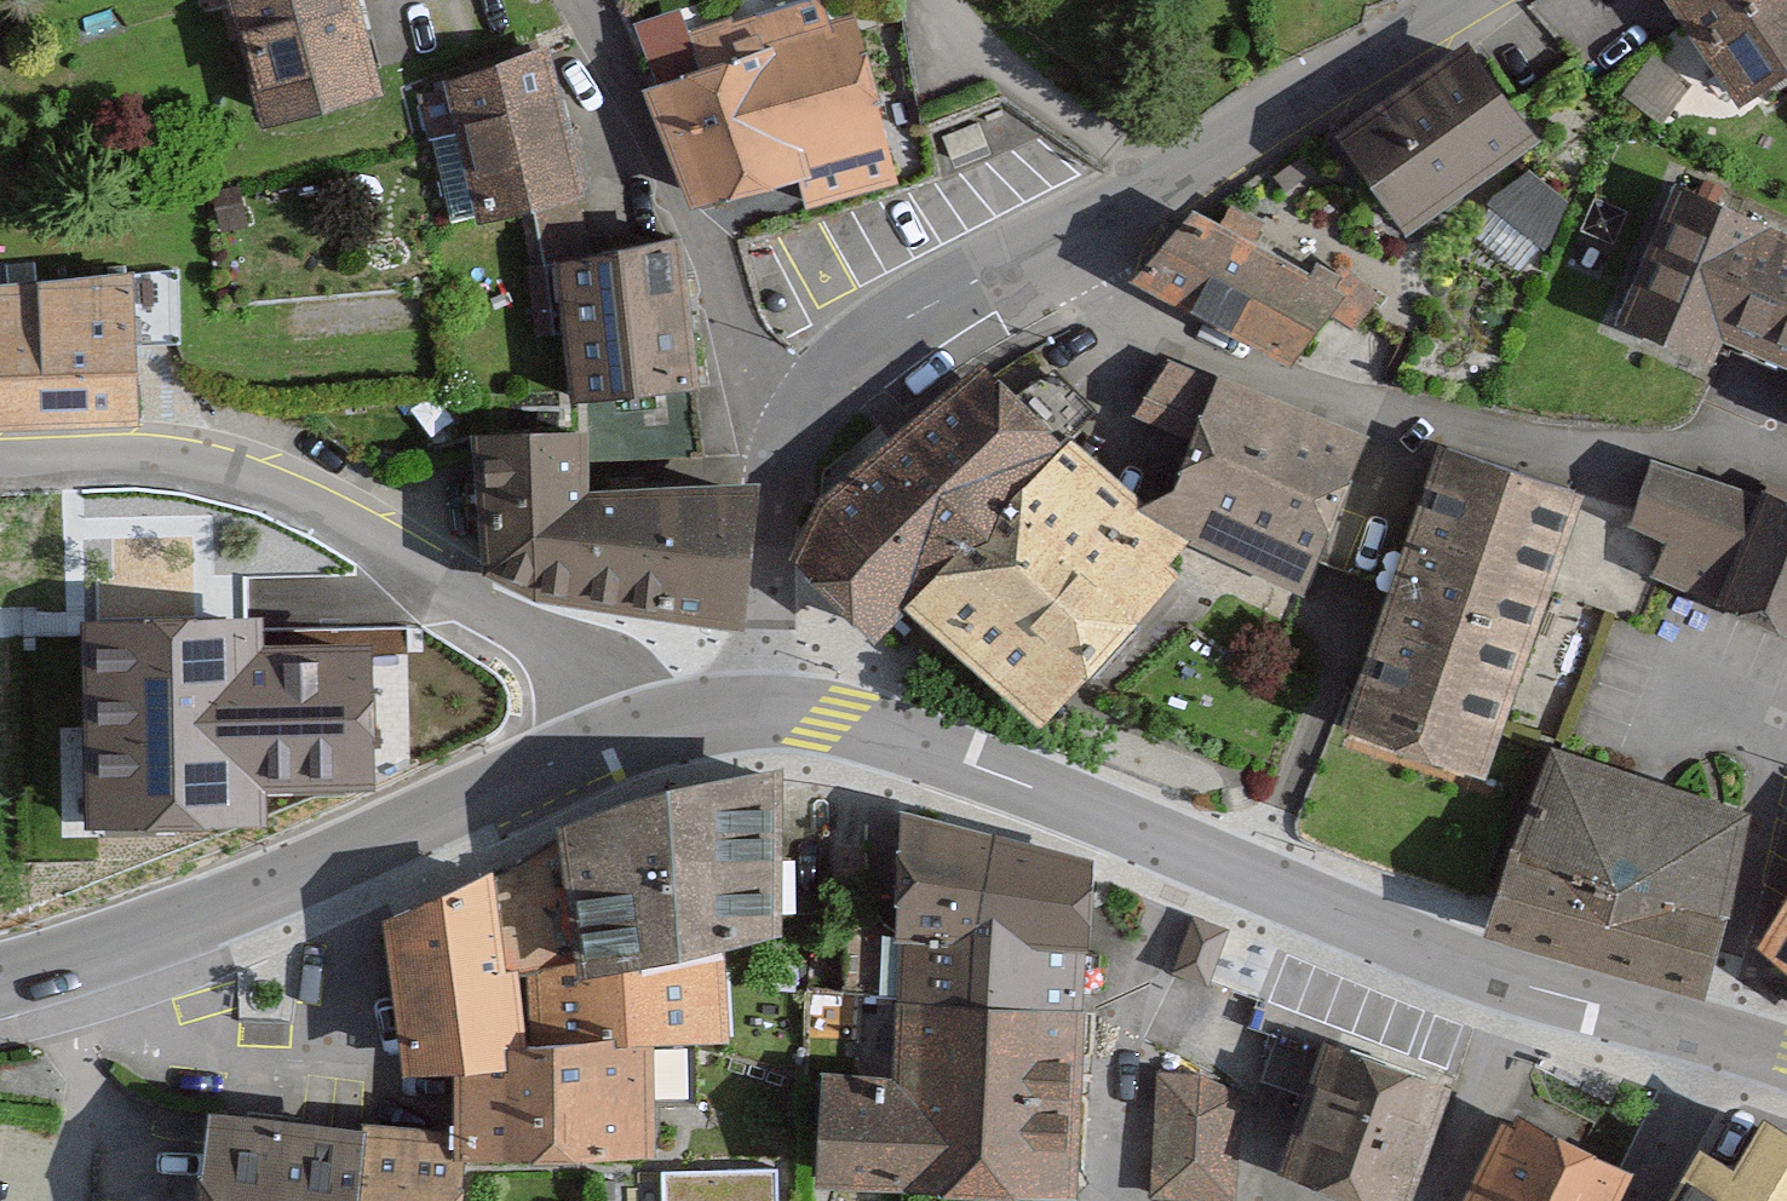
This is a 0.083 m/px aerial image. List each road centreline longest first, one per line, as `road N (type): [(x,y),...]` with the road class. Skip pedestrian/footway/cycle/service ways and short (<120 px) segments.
road 1 (residential): [(1786,482),(1694,446),(1580,453),(1217,369),(1003,270)]
road 2 (secondary): [(756,710),(813,715),(936,748),(1519,987)]
road 3 (residential): [(652,735),(586,661),(272,490),(169,457),(0,459)]
road 4 (secondary): [(0,985),(195,926),(574,759),(652,735)]
road 5 (residential): [(1467,0),(1003,270)]
road 6 (residential): [(787,450),(699,253),(611,195),(568,49),(536,0)]
road 7 (residential): [(1703,1038),(1786,758)]
road 8 (residential): [(1003,270),(848,360),(811,402),(787,450)]
road 9 (residential): [(787,450),(761,576),(756,710)]
road 10 (residential): [(1519,987),(1431,1200)]
road 11 (secondary): [(1519,987),(1703,1038)]
road 12 (residential): [(1703,1038),(1632,1200)]

